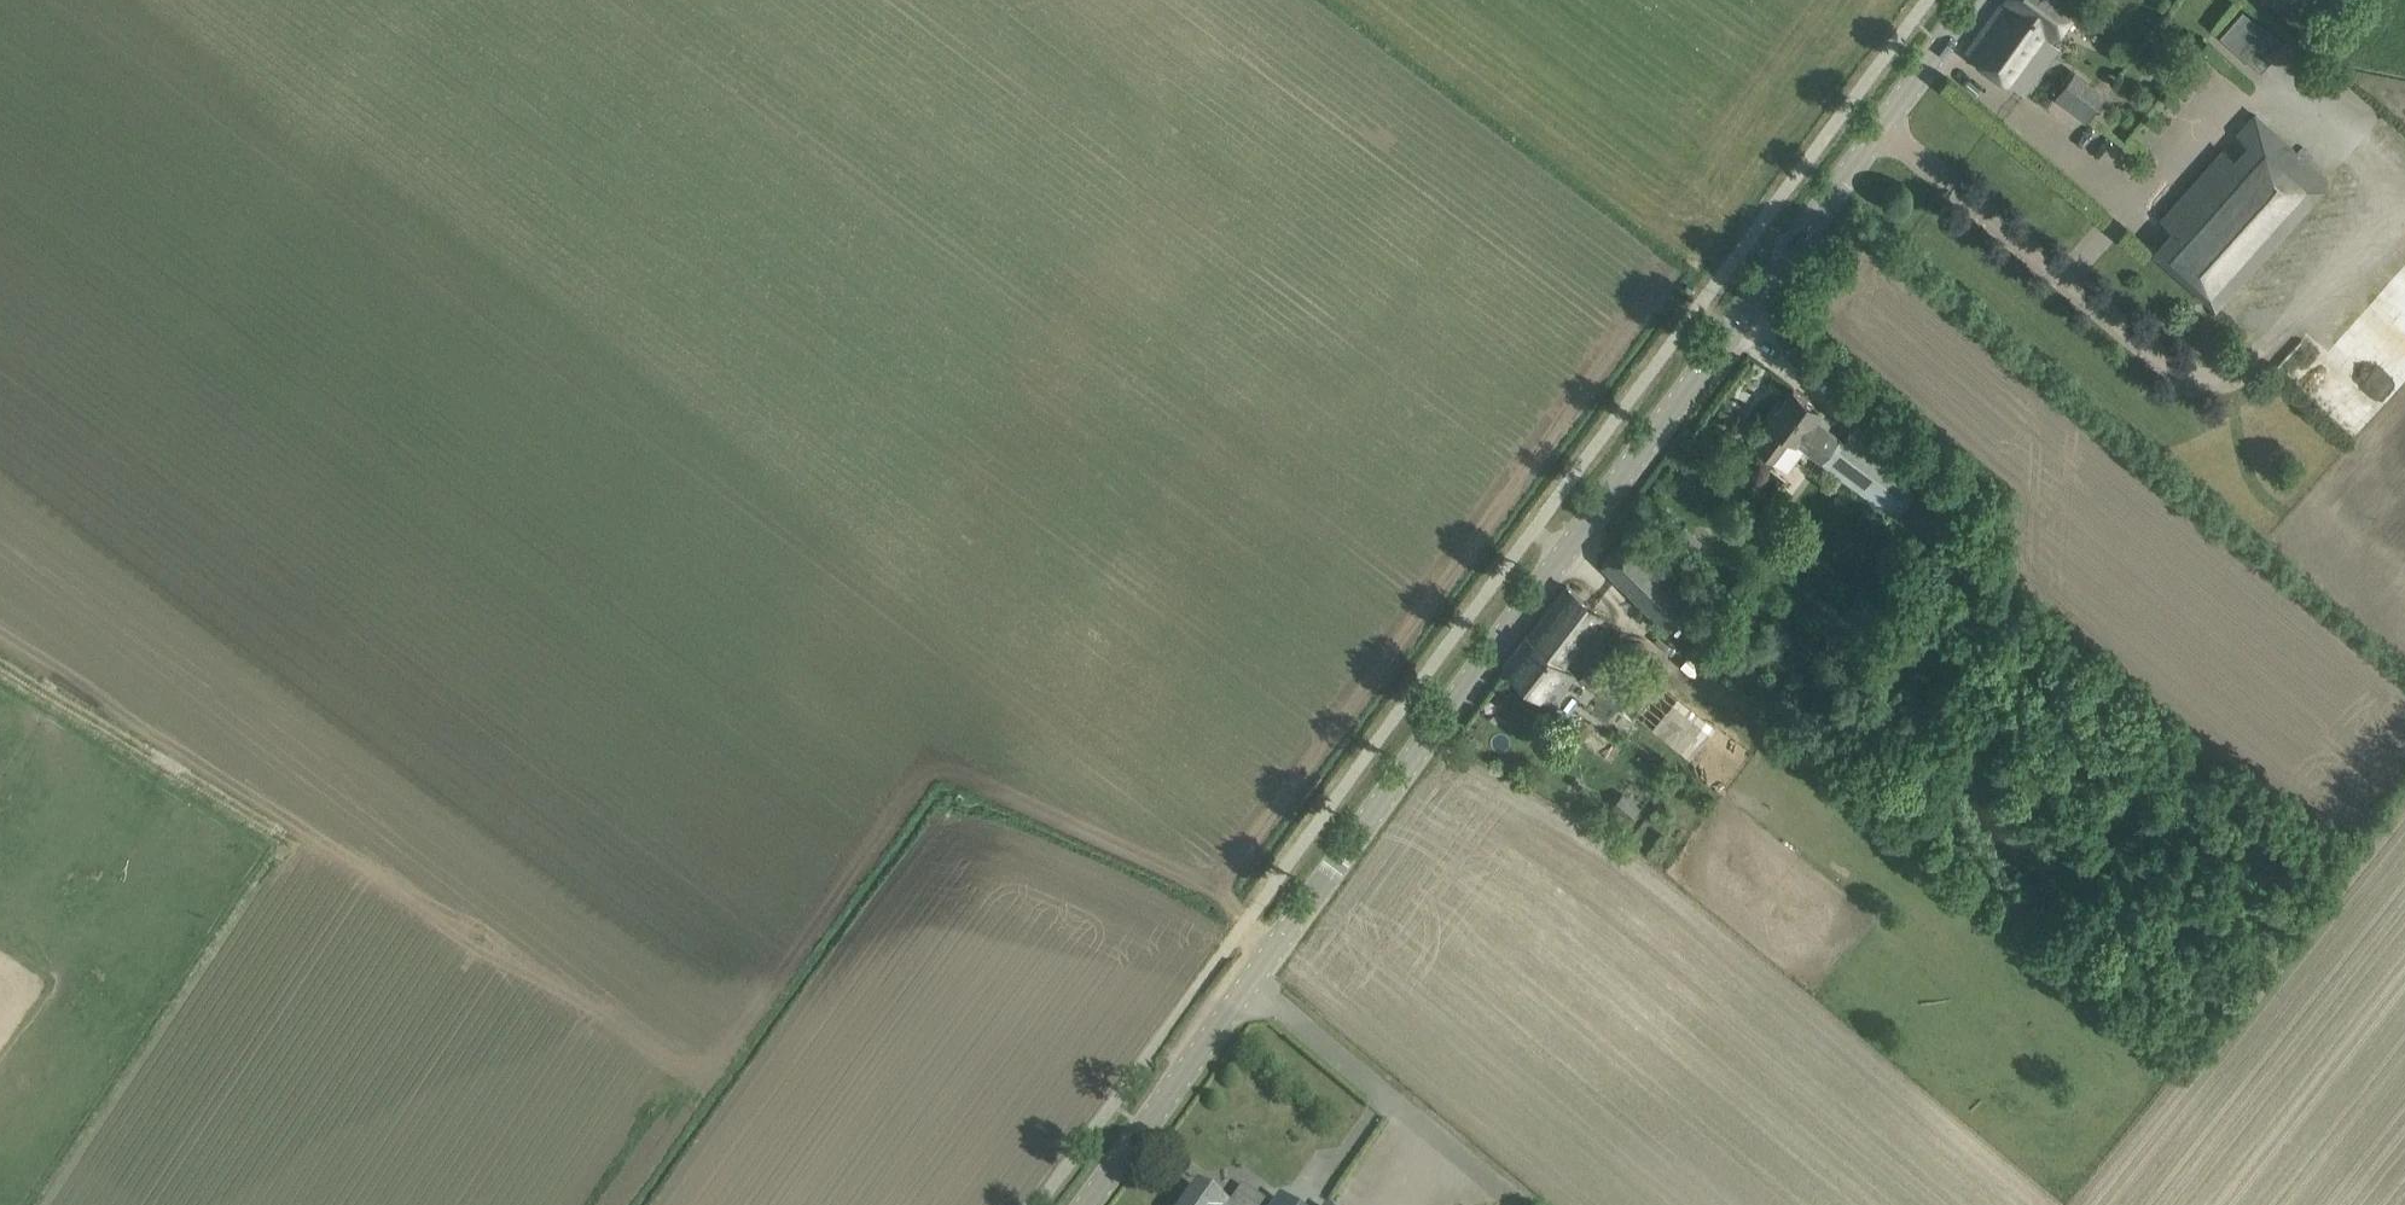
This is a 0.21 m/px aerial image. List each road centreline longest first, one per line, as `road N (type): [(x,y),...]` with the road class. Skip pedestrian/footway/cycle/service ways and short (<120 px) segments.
road 1 (tertiary): [(1088,1204),(1980,0)]

